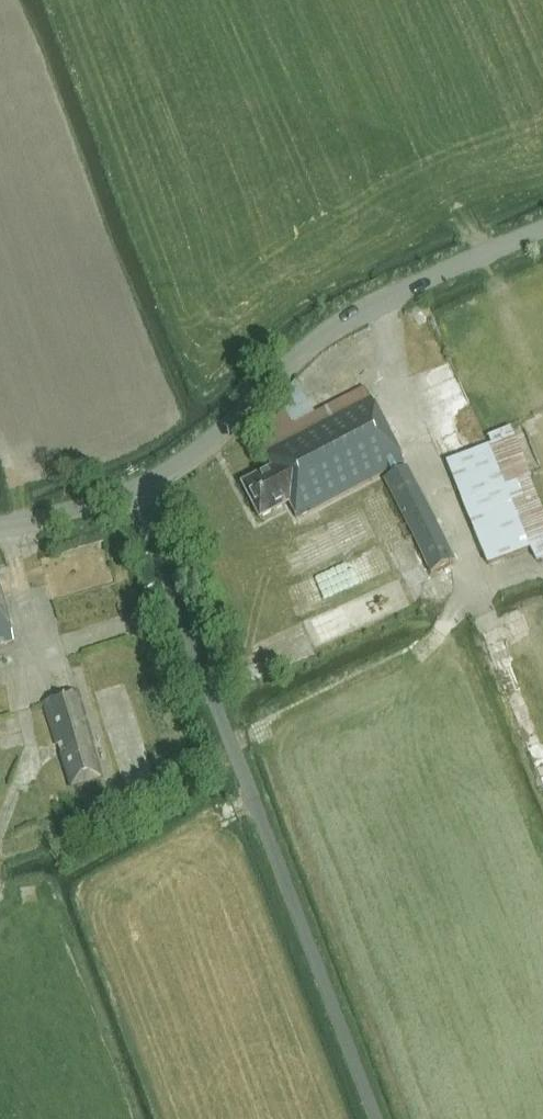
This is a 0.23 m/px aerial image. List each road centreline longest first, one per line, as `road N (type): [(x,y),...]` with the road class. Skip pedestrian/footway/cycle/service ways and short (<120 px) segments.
road 1 (unclassified): [(378,1118),(136,493)]
road 2 (tertiary): [(136,493),(191,462),(364,293),(542,212)]
road 3 (tertiary): [(0,530),(136,493)]

